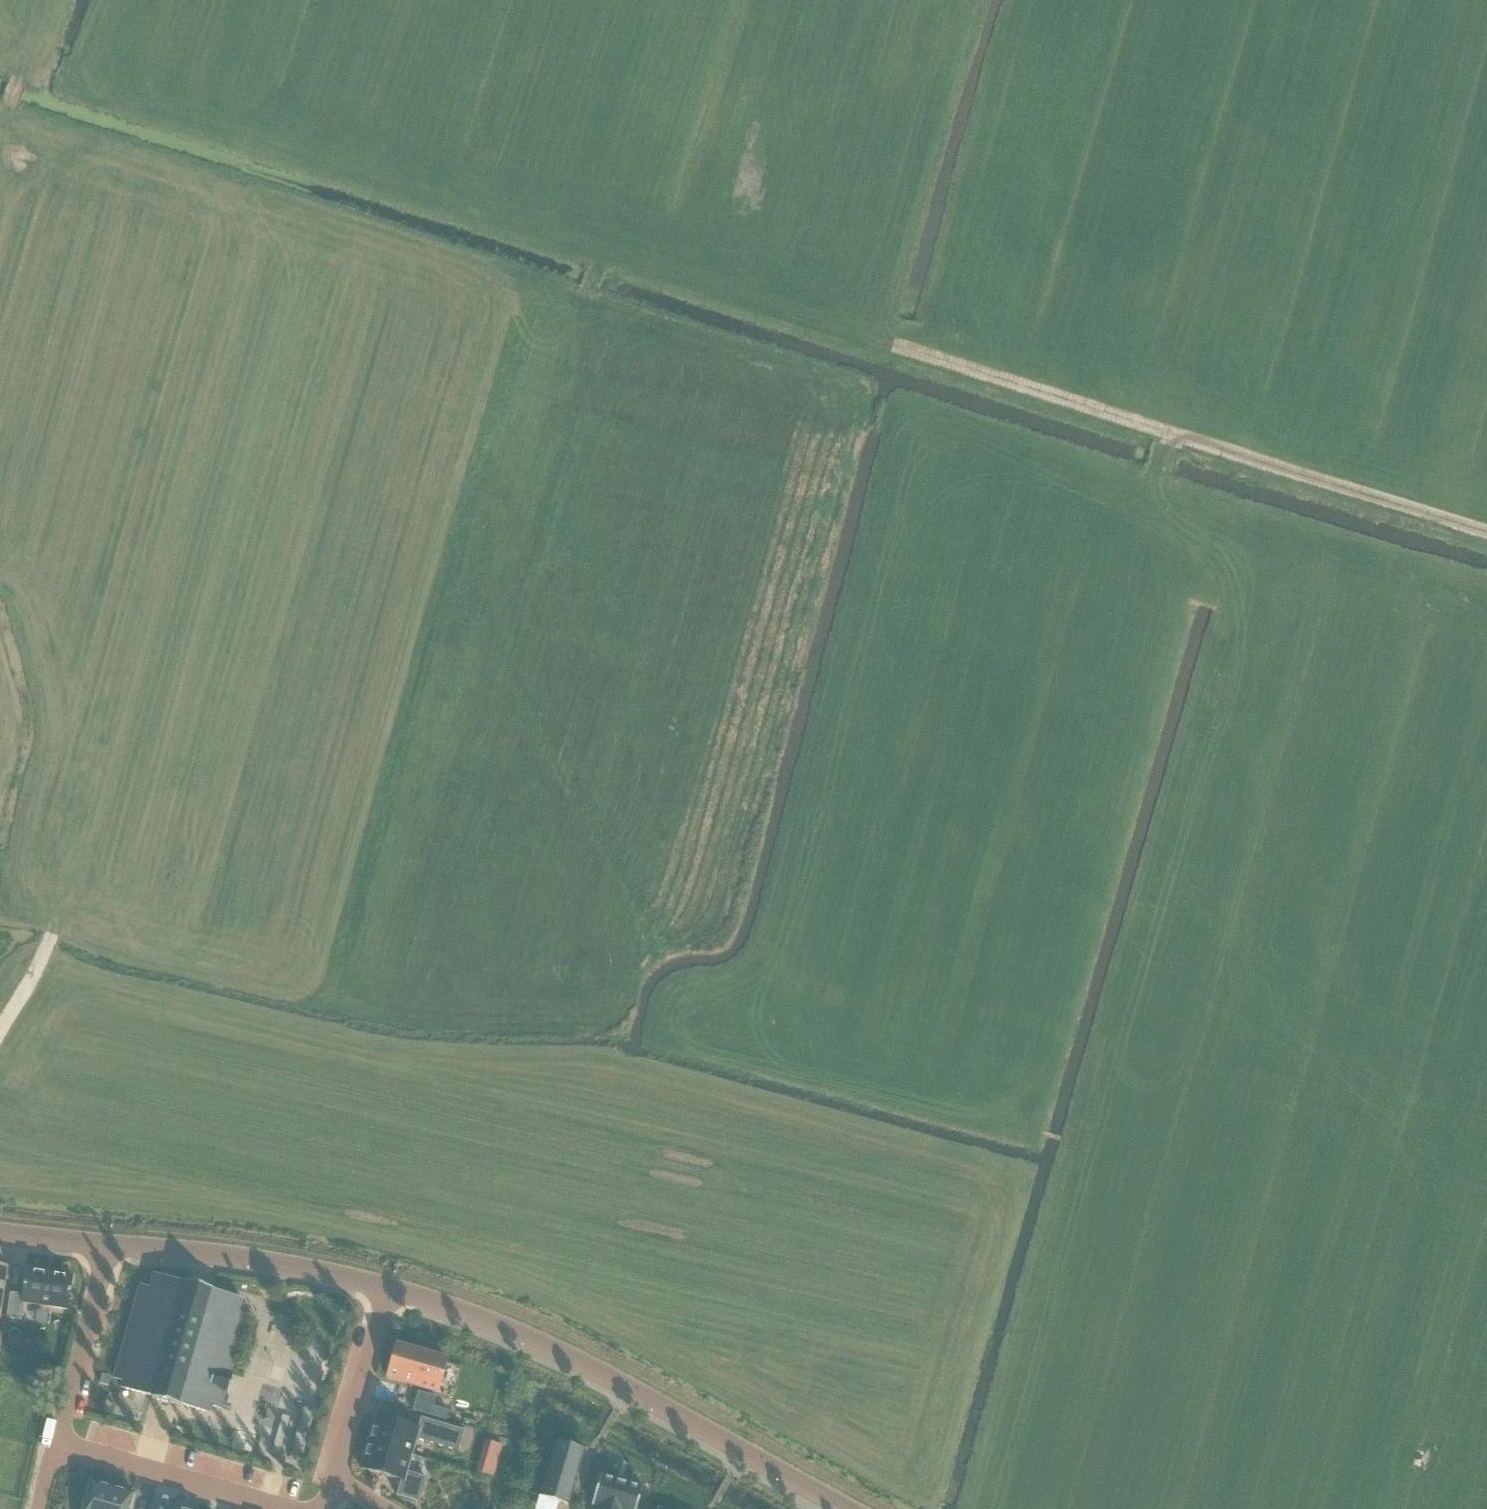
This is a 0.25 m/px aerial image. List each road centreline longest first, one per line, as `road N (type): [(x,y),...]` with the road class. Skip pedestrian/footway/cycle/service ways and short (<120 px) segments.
road 1 (tertiary): [(390,1287),(592,1367),(850,1508)]
road 2 (tertiary): [(107,1240),(251,1256),(390,1287)]
road 3 (residential): [(58,1439),(320,1508)]
road 4 (residential): [(107,1240),(58,1439)]
road 5 (residential): [(339,1473),(390,1287)]

